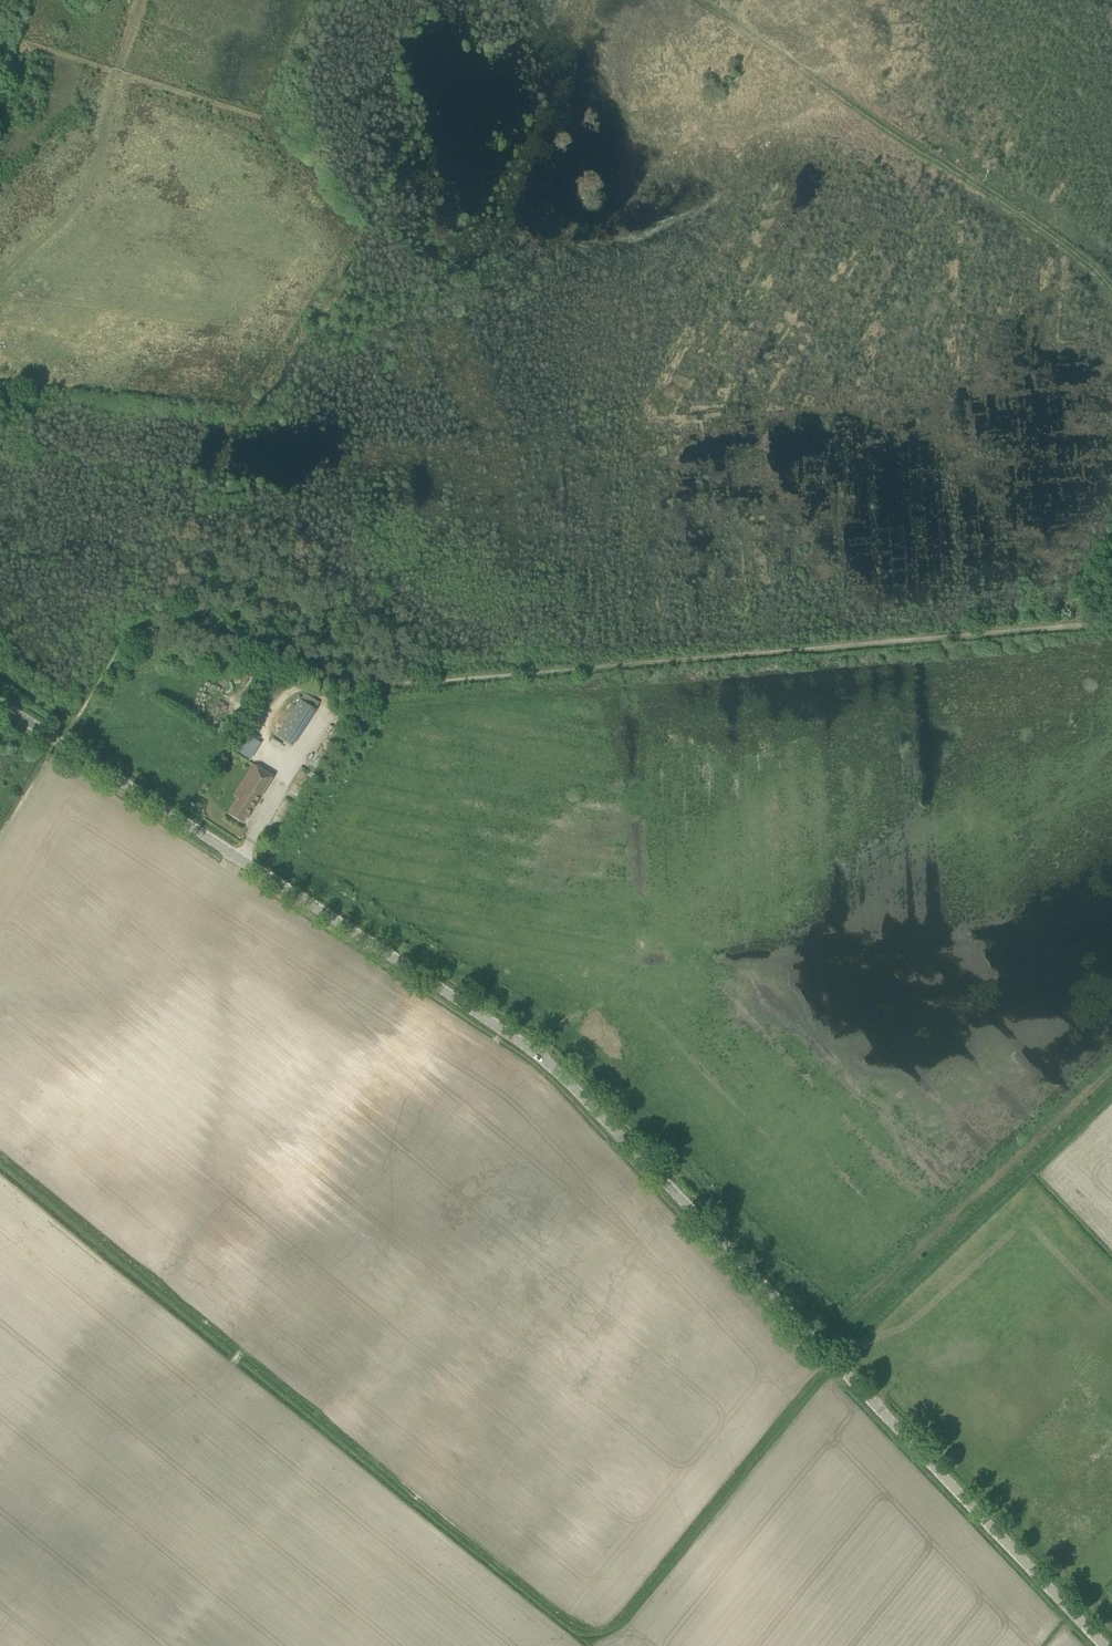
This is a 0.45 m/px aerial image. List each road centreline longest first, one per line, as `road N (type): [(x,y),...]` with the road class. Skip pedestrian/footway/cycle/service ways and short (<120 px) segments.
road 1 (unclassified): [(1105,1645),(581,1096),(525,1047),(0,705)]
road 2 (track): [(1111,623),(377,685),(325,680),(247,648),(204,616),(183,614),(130,634),(73,724)]
road 3 (track): [(1111,284),(701,0)]
road 4 (track): [(139,0),(108,102),(102,170),(0,279)]

